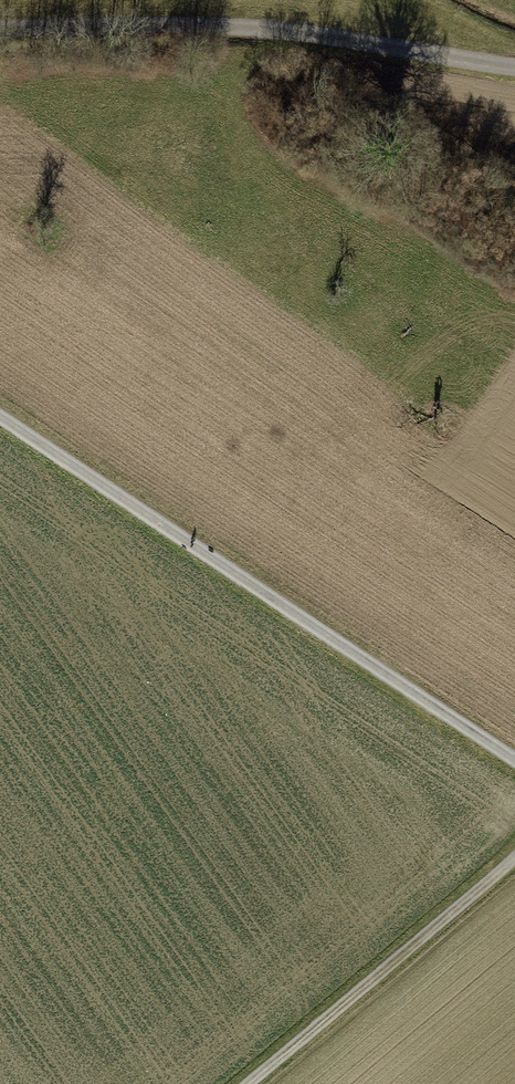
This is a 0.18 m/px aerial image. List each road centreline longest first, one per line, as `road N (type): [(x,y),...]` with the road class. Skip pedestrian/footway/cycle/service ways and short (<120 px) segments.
road 1 (track): [(0,416),(514,764)]
road 2 (unclassified): [(514,68),(215,25),(0,28)]
road 3 (track): [(244,1083),(514,852)]

